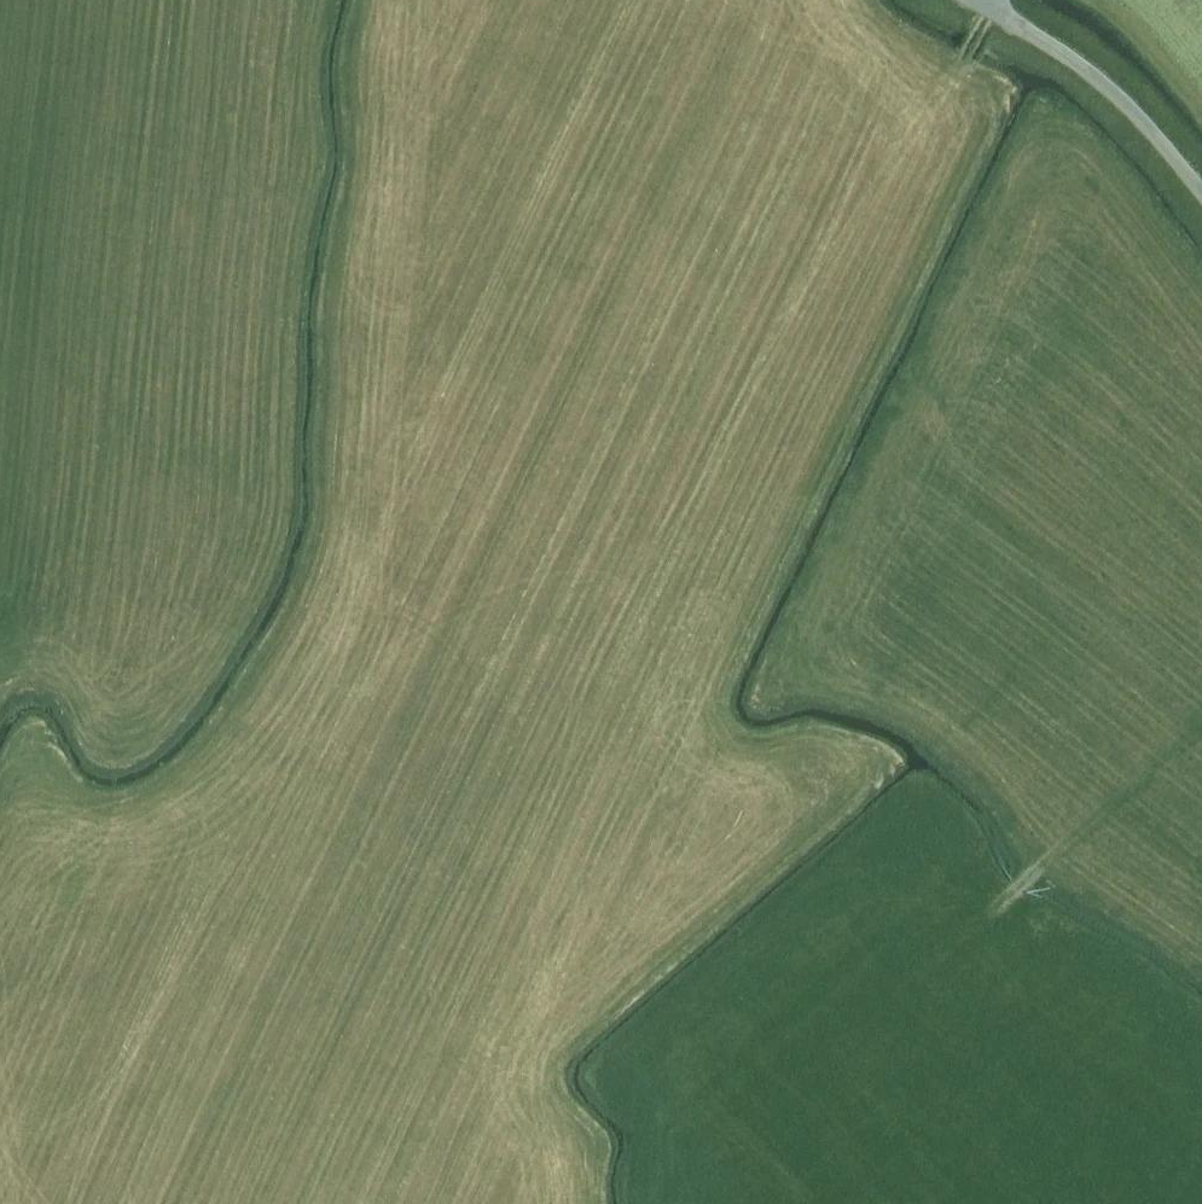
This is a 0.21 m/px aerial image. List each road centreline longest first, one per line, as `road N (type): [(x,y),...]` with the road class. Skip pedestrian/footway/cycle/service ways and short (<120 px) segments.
road 1 (unclassified): [(1201,192),(1096,76),(979,0)]
road 2 (track): [(1201,728),(1012,892)]

